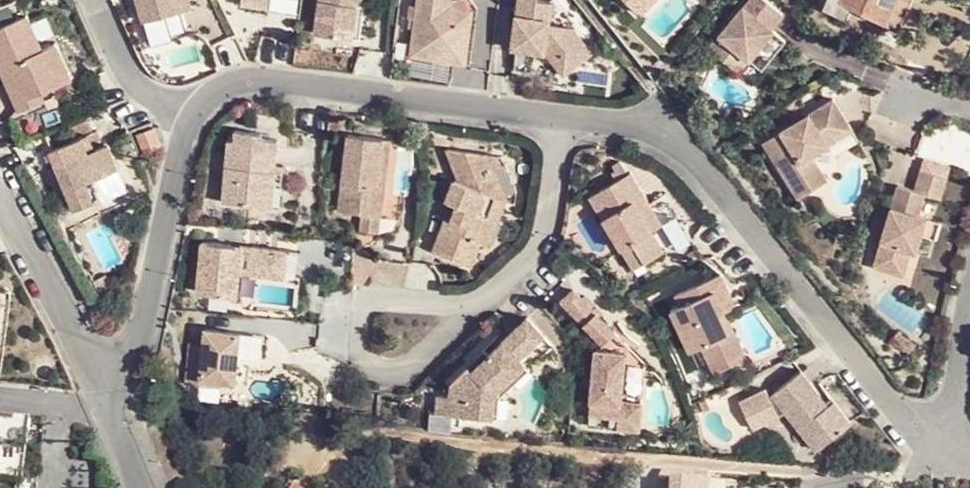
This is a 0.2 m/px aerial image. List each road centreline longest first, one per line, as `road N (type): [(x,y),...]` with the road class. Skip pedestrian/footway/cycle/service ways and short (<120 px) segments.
road 1 (residential): [(939,438),(889,408),(676,140),(645,123),(560,117)]
road 2 (residential): [(560,117),(274,74),(231,83),(190,117)]
road 3 (residential): [(468,308),(375,296),(359,305),(355,355),(398,374),(414,372),(462,326)]
road 4 (residential): [(190,117),(140,331),(95,378)]
road 5 (residential): [(468,308),(533,257),(550,221),(560,117)]
road 6 (residential): [(0,193),(95,378)]
road 7 (residential): [(814,471),(630,457)]
road 8 (residential): [(94,0),(129,79),(150,101),(190,117)]
road 9 (residential): [(939,438),(895,472),(814,471)]
road 10 (residential): [(969,309),(953,409),(939,438)]

